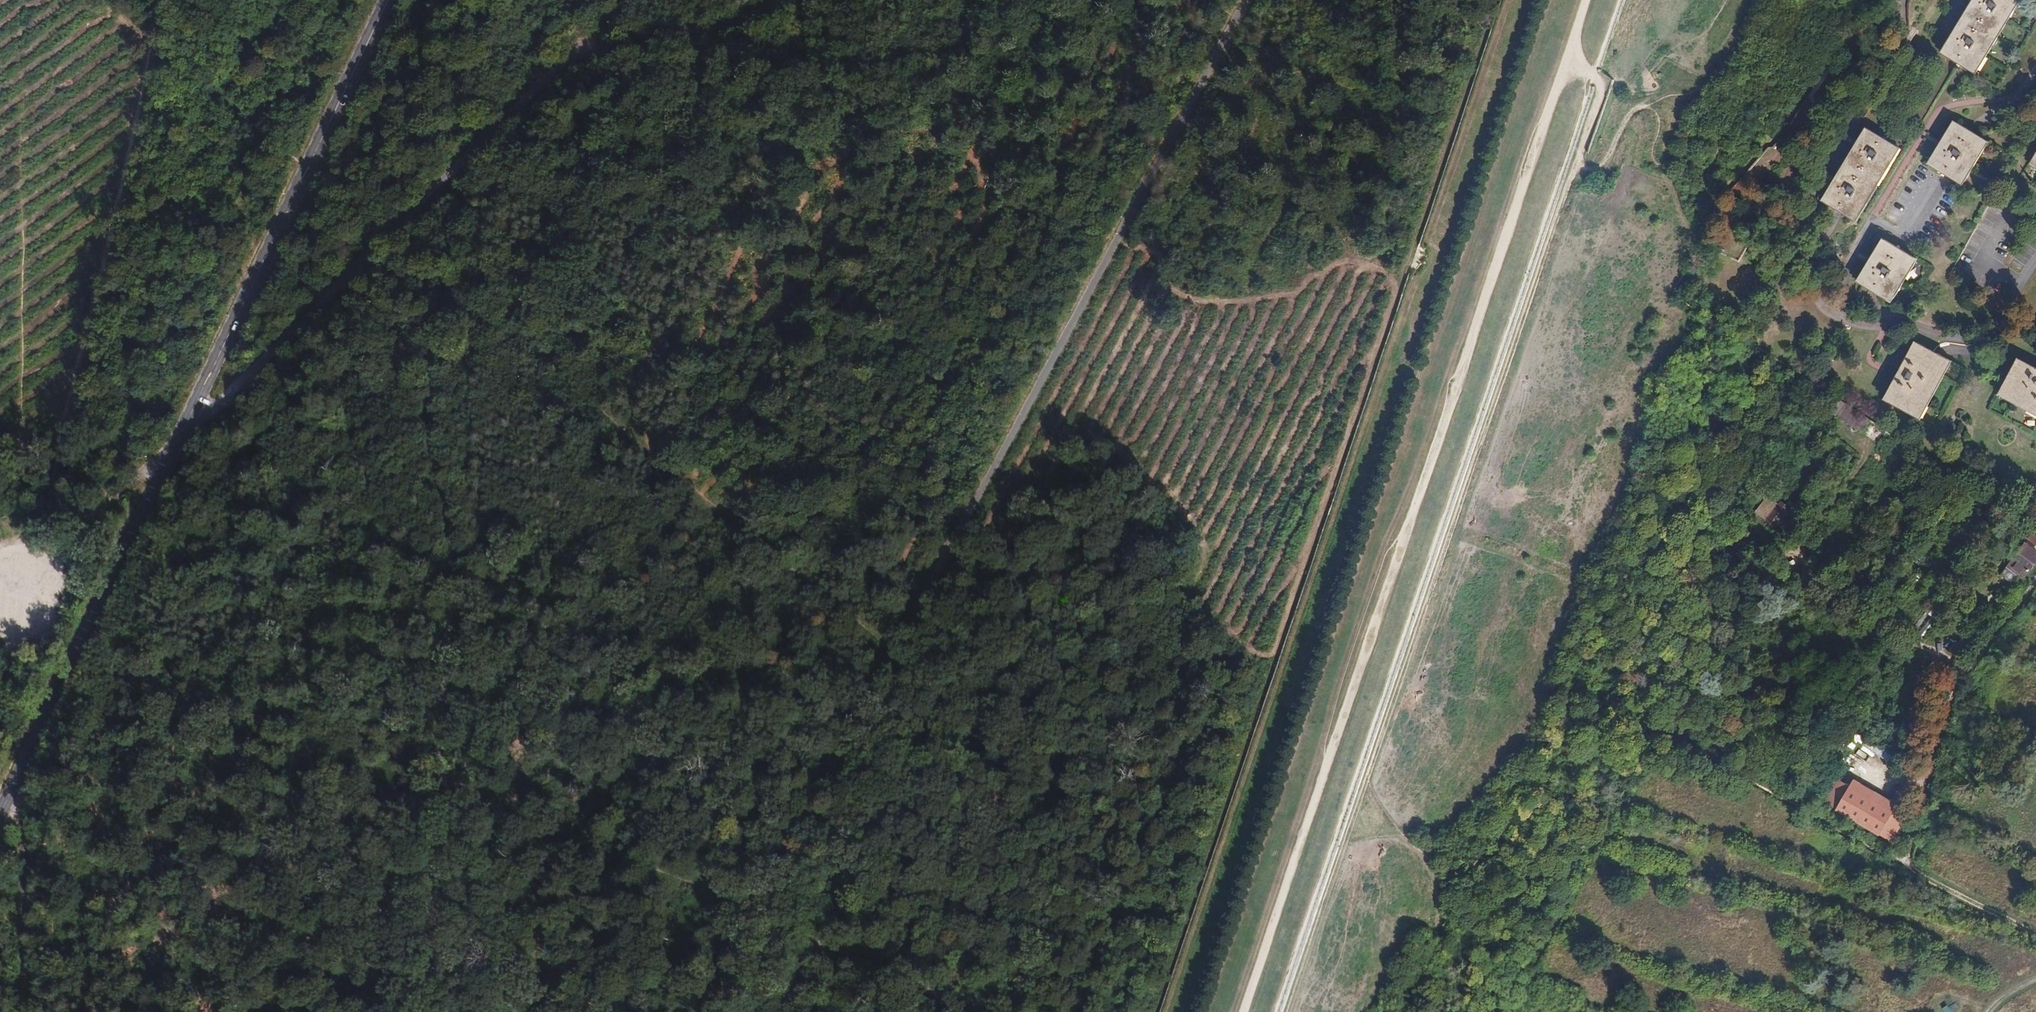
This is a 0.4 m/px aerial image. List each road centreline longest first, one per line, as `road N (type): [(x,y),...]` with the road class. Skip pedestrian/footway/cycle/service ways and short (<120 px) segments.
road 1 (track): [(1191,860),(899,649),(446,290),(100,0)]
road 2 (track): [(1243,0),(700,1011)]
road 3 (track): [(1243,1011),(1574,42)]
road 4 (unclassified): [(177,439),(570,59),(756,0)]
road 5 (track): [(438,777),(444,287),(454,175)]
road 6 (track): [(24,0),(42,577)]
road 7 (track): [(42,562),(162,0)]
road 8 (secondary): [(177,439),(386,0)]
road 9 (track): [(2035,939),(1654,734)]
road 10 (secondary): [(0,808),(177,439)]
road 11 (residential): [(2035,583),(1947,692),(1901,867)]
road 12 (track): [(402,1011),(400,761)]
road 13 (unclassified): [(25,595),(177,439)]
road 14 (motorway): [(2035,935),(1922,1011)]
road 15 (unclassified): [(25,595),(0,718)]

